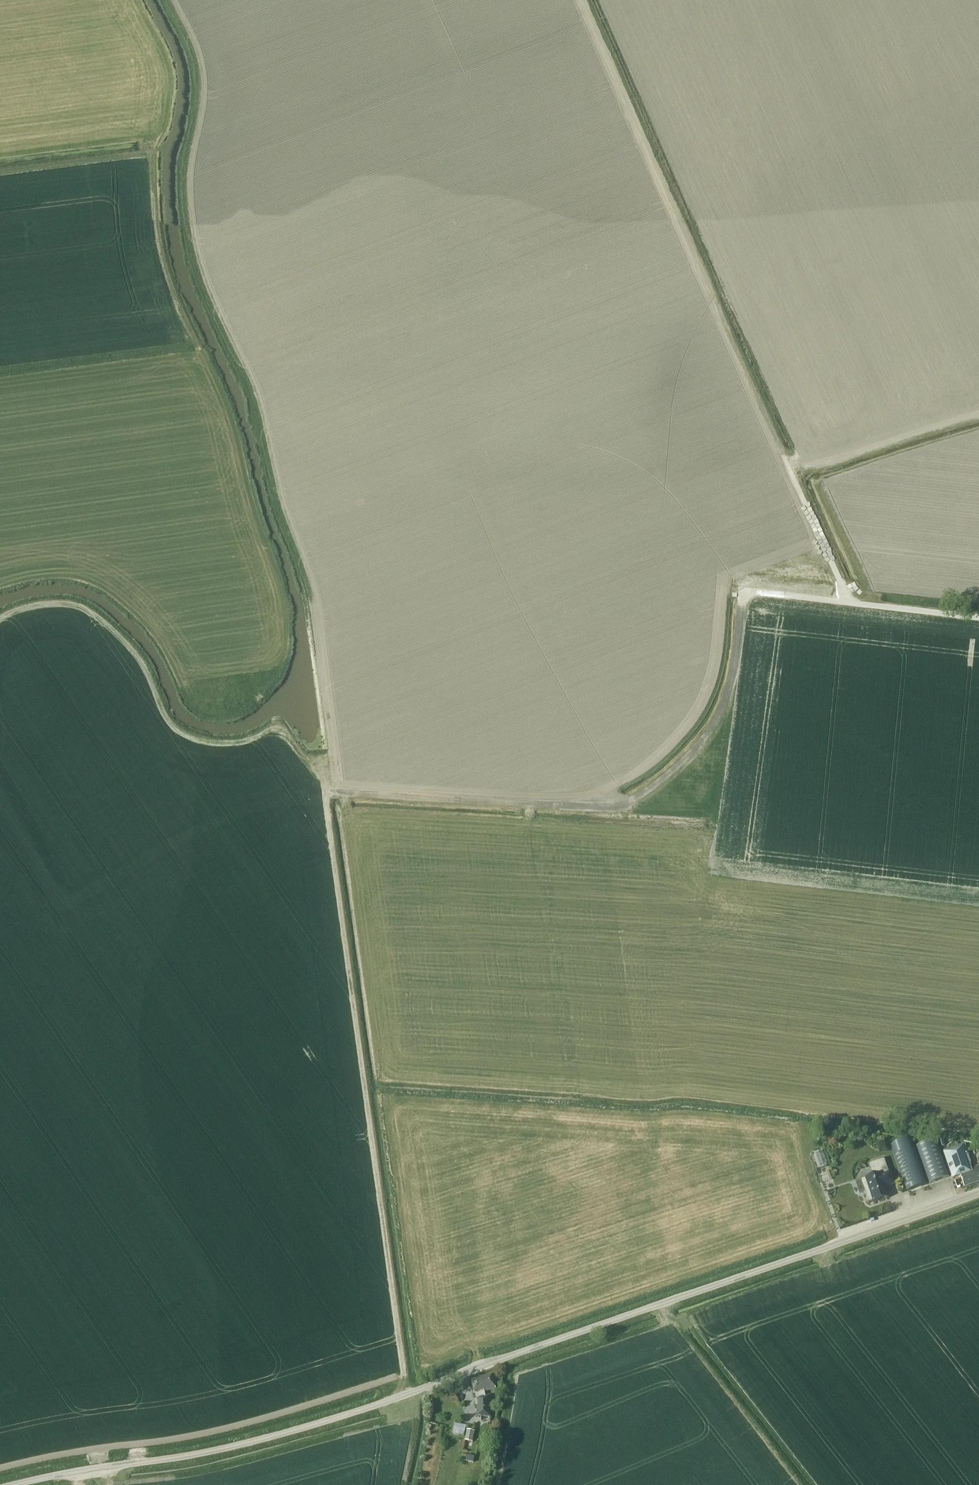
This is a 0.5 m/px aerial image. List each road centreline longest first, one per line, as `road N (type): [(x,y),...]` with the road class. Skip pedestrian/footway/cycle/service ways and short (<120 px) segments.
road 1 (tertiary): [(11,1484),(303,1427),(978,1193)]
road 2 (track): [(745,591),(734,667),(705,738),(648,792),(617,805),(524,808),(327,793),(261,701)]

